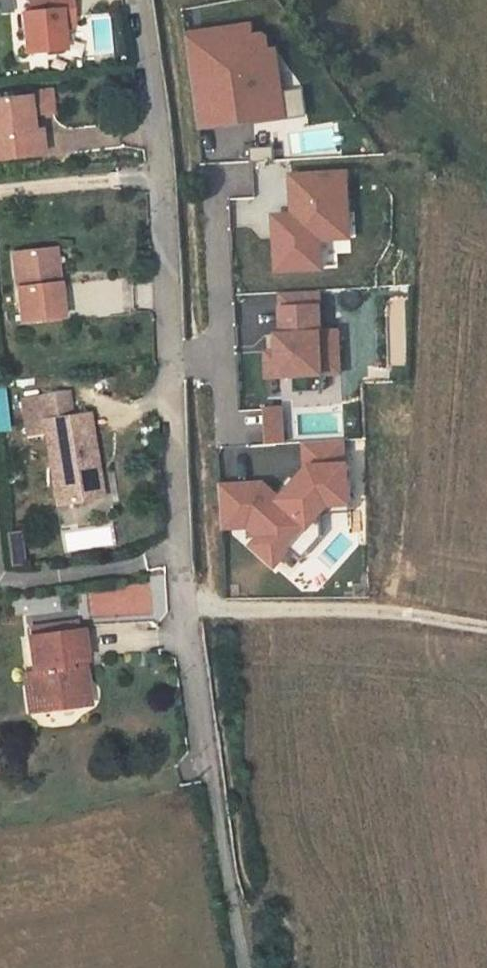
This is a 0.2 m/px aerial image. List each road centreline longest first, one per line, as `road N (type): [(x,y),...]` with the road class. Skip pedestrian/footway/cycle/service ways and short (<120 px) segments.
road 1 (residential): [(137,0),(164,202),(184,611),(235,967)]

